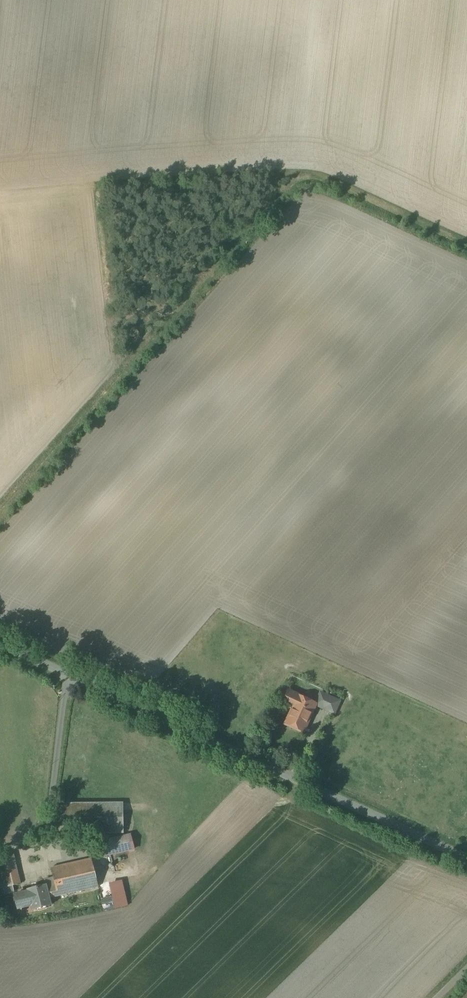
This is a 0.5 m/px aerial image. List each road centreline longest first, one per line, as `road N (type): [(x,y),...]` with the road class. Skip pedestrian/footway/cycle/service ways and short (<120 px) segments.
road 1 (unclassified): [(0,643),(466,858)]

